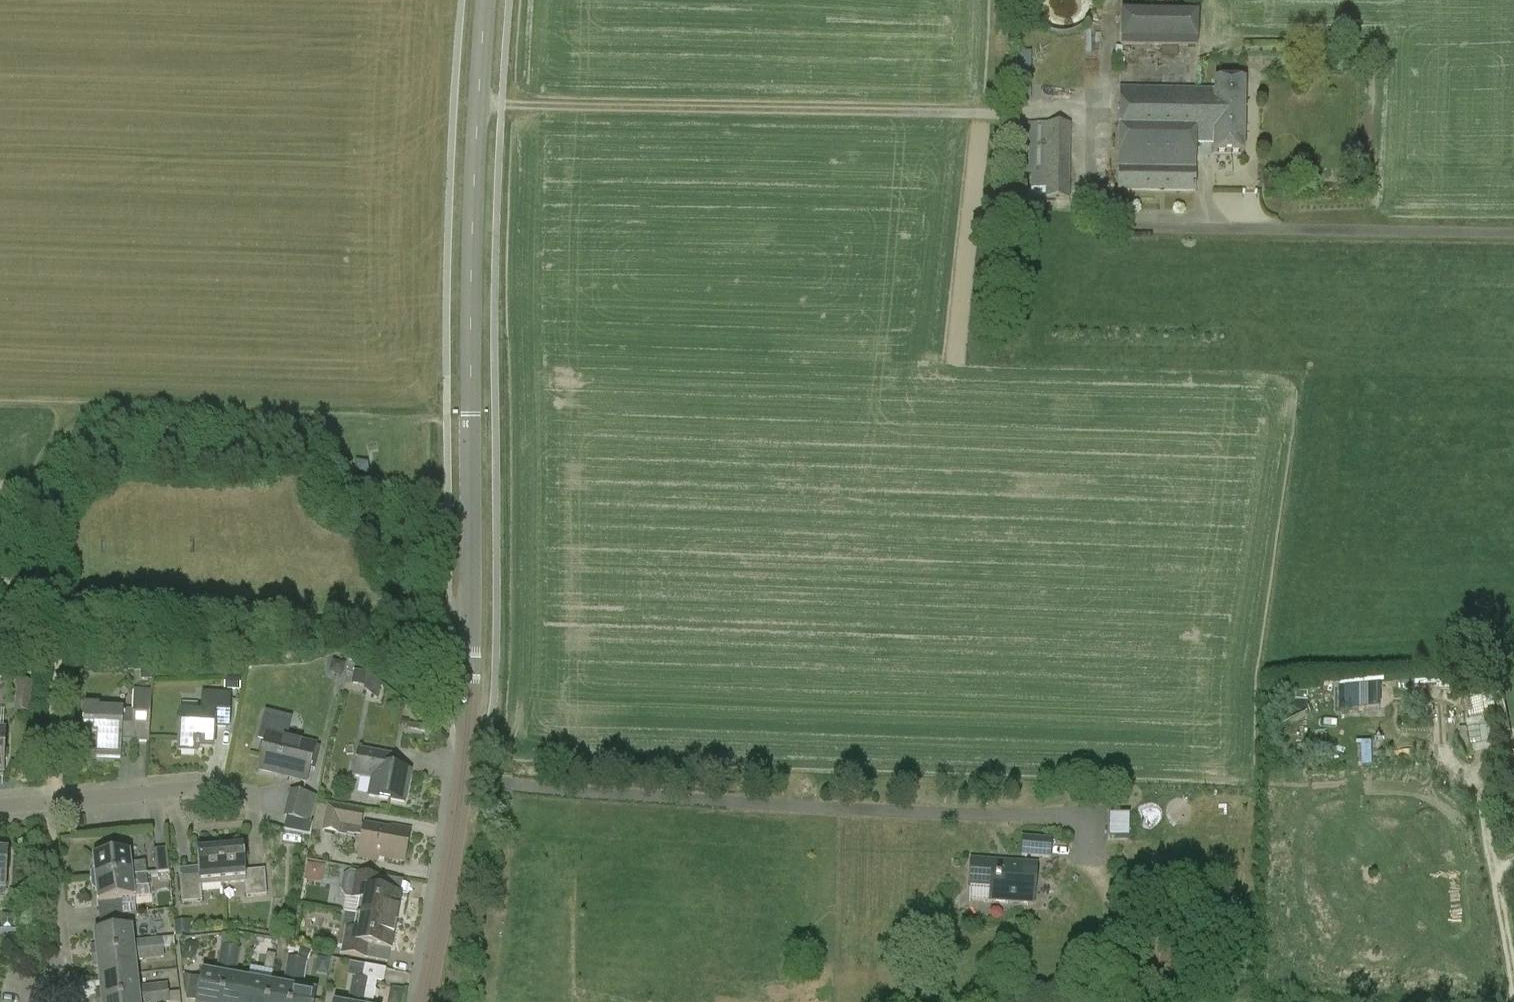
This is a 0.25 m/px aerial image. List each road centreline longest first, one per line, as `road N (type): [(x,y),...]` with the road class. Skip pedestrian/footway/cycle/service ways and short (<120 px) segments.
road 1 (unclassified): [(460,782),(474,605),(472,245),(486,0)]
road 2 (residential): [(0,807),(198,788),(272,804)]
road 3 (track): [(1435,743),(1482,801),(1513,990)]
road 4 (residential): [(424,1001),(460,782)]

